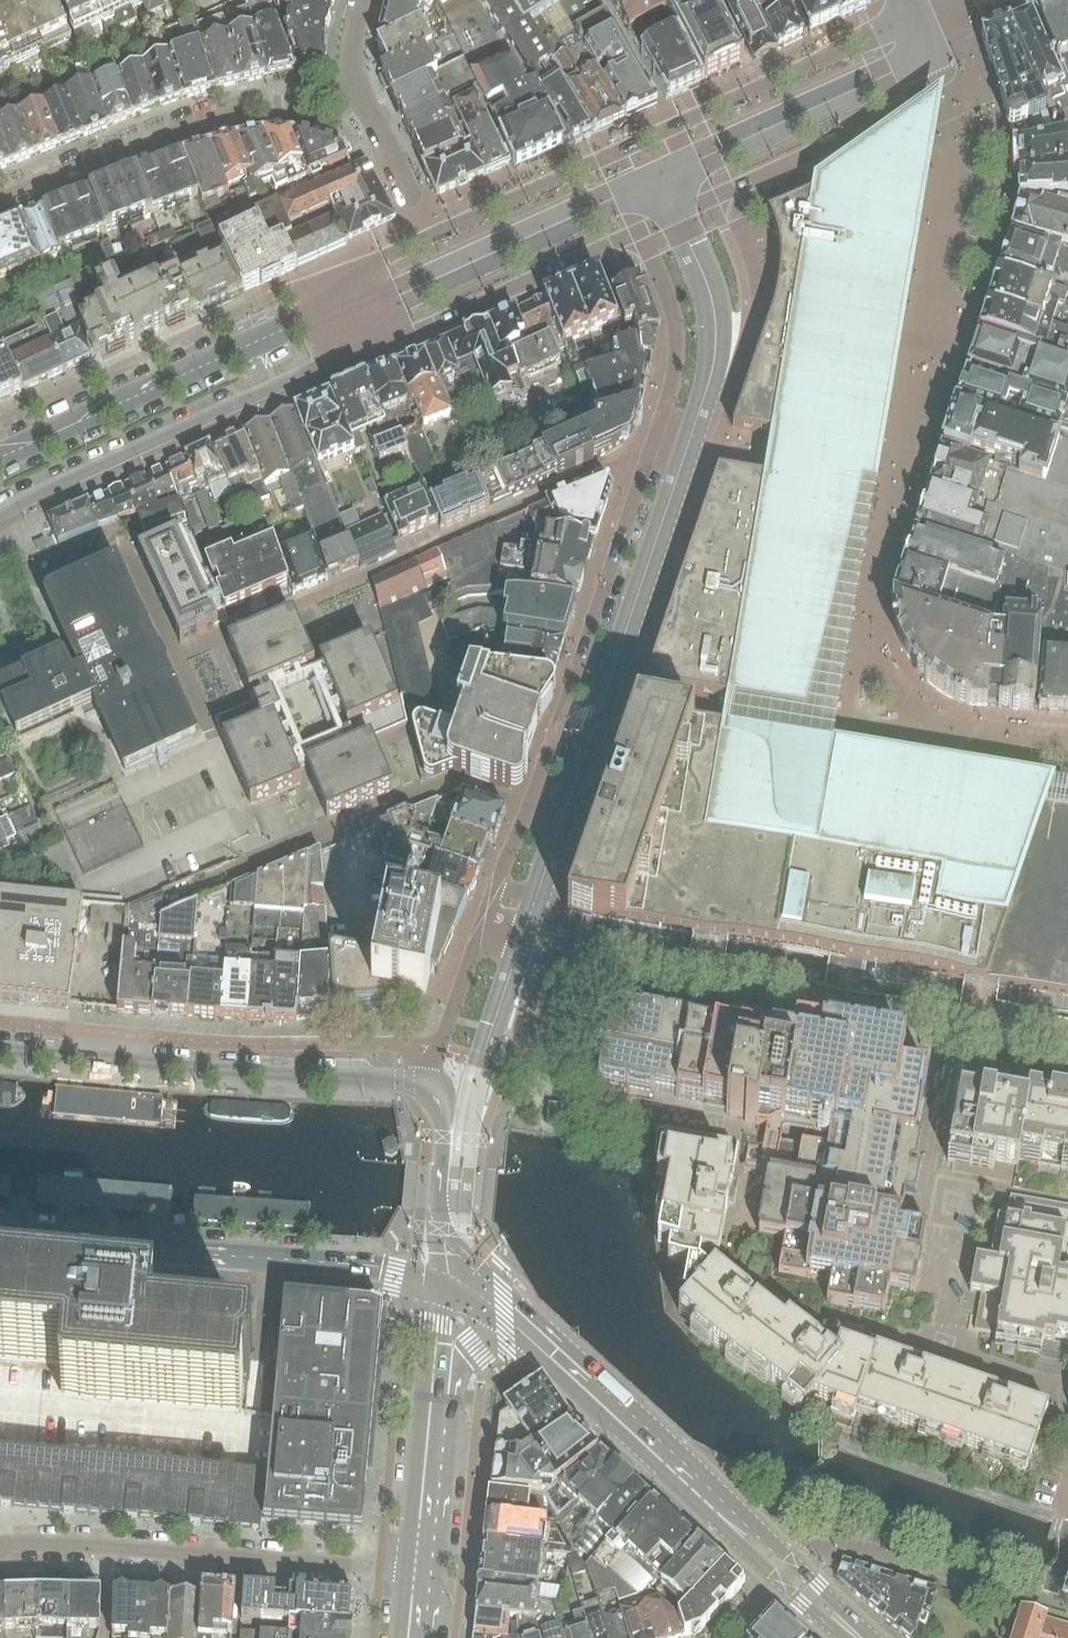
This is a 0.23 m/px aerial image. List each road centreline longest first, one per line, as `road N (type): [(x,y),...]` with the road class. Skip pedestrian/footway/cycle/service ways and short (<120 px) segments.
road 1 (residential): [(482,926),(523,931),(585,967),(1067,1050)]
road 2 (tertiary): [(916,19),(426,238)]
road 3 (secondary): [(0,1227),(360,1258),(436,1275)]
road 4 (residential): [(240,631),(593,475),(644,469)]
road 5 (residential): [(415,1569),(0,1546)]
road 6 (secondary): [(409,1081),(0,1046)]
road 7 (tertiary): [(642,230),(855,134),(905,101),(921,69),(916,19)]
road 8 (residential): [(359,92),(228,113),(0,197)]
road 9 (unclassified): [(182,897),(451,779),(528,806)]
road 10 (tertiary): [(0,514),(328,360)]
road 11 (tertiary): [(328,360),(416,331),(642,230)]
road 12 (tertiary): [(309,318),(0,457)]
road 13 (residential): [(1067,1607),(830,1539),(795,1566)]
road 14 (residential): [(1067,1393),(946,1347),(818,1330)]
road 15 (secondary): [(733,1522),(545,1346)]
road 16 (unclassified): [(644,469),(571,683)]
road 17 (unclassified): [(642,230),(676,343),(654,435)]
road 18 (secondary): [(436,1275),(442,1112),(430,1088),(409,1081)]
road 19 (secondary): [(415,1569),(431,1396)]
road 20 (unclassified): [(482,926),(438,1048),(409,1081)]
road 21 (residential): [(359,92),(426,238)]
road 22 (tertiary): [(426,238),(383,258),(309,318)]
road 23 (unclassified): [(571,683),(528,806)]
road 24 (unclassified): [(528,806),(482,926)]
road 25 (secondary): [(431,1396),(483,1344),(533,1336)]
road 26 (secondary): [(431,1396),(436,1275)]

